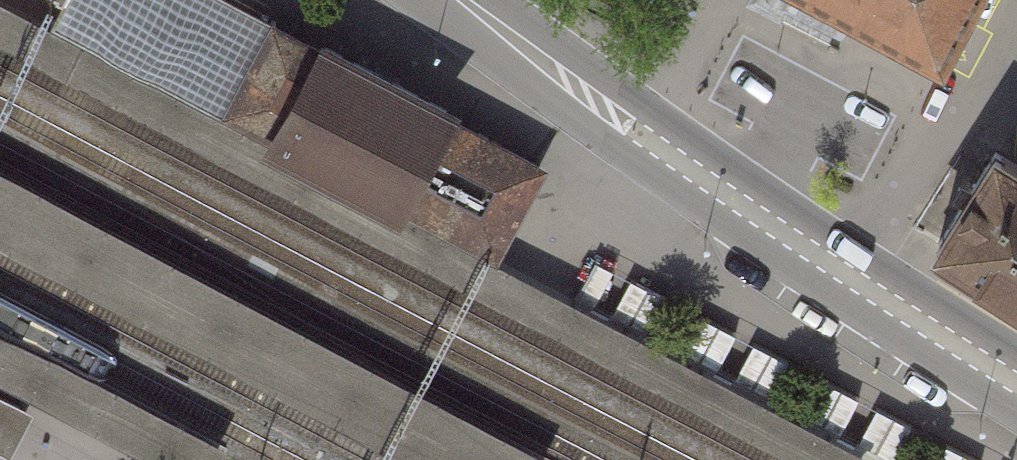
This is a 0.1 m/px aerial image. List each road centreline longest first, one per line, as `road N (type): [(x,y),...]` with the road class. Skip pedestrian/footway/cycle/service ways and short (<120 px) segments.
road 1 (secondary): [(463,0),(675,158),(1016,382)]

